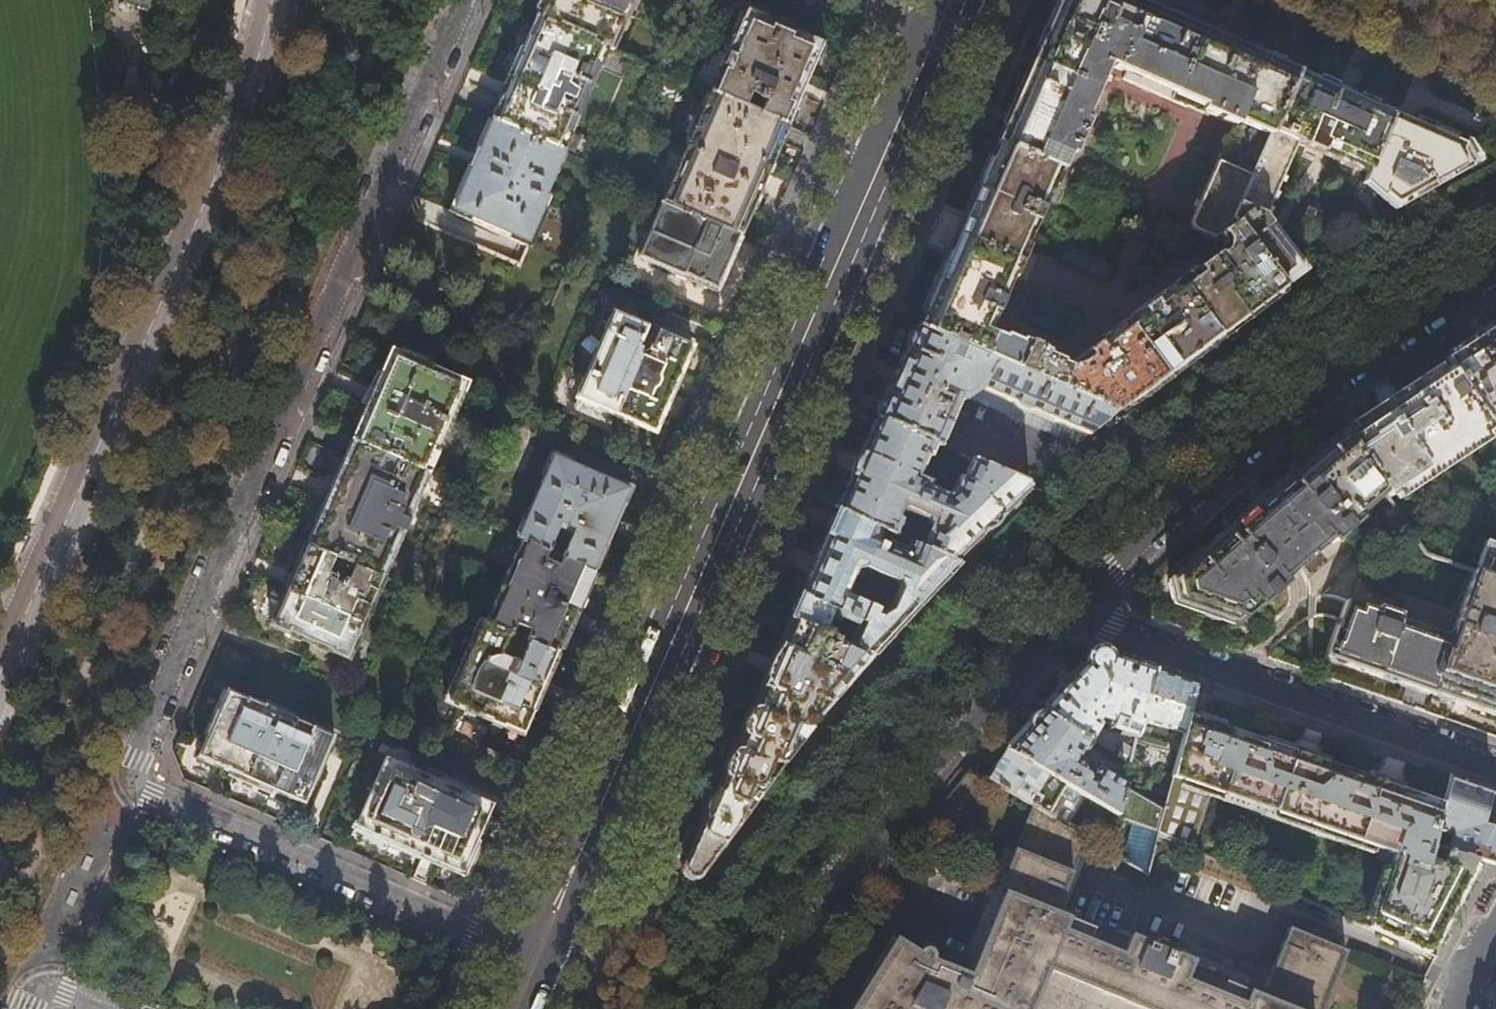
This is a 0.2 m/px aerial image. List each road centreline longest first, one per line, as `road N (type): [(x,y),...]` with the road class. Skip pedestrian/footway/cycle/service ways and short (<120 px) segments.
road 1 (residential): [(513,951),(156,795),(138,779),(139,760),(472,0)]
road 2 (primary): [(586,838),(948,0)]
road 3 (unclassified): [(0,662),(247,93),(272,0)]
road 4 (tertiary): [(1495,272),(1391,336),(1219,466),(1069,613)]
road 5 (tertiary): [(1069,613),(947,745),(807,932),(761,1008)]
road 6 (residential): [(1069,613),(1495,763)]
road 7 (primary): [(537,1008),(577,918),(586,838)]
road 8 (primary): [(586,838),(533,904),(513,951)]

